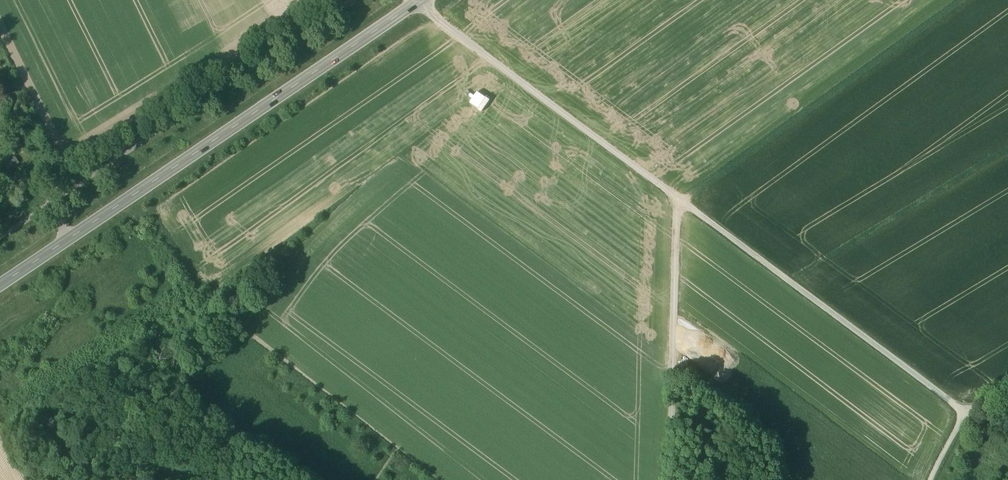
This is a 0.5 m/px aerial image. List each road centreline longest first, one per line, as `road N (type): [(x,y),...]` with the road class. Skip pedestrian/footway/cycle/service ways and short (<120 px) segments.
road 1 (track): [(413,0),(967,413)]
road 2 (secondary): [(0,286),(420,0)]
road 3 (track): [(678,199),(670,479)]
road 4 (track): [(303,479),(160,373)]
road 5 (track): [(930,479),(967,413),(1007,389)]

